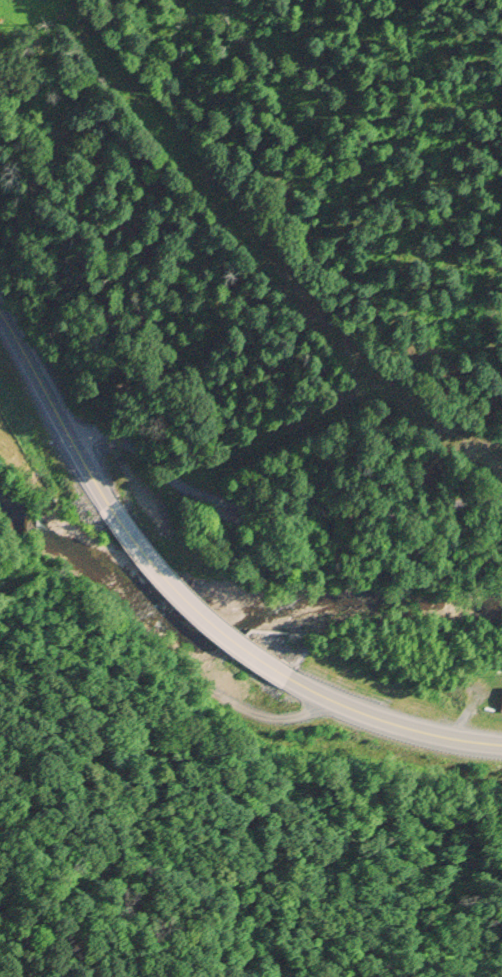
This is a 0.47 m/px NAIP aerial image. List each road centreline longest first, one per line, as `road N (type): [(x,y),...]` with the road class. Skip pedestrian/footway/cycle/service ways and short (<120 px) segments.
road 1 (residential): [(72,404),(205,497),(376,514),(501,494)]
road 2 (primary): [(205,576),(0,309)]
road 3 (primary): [(501,734),(393,707),(279,641)]

